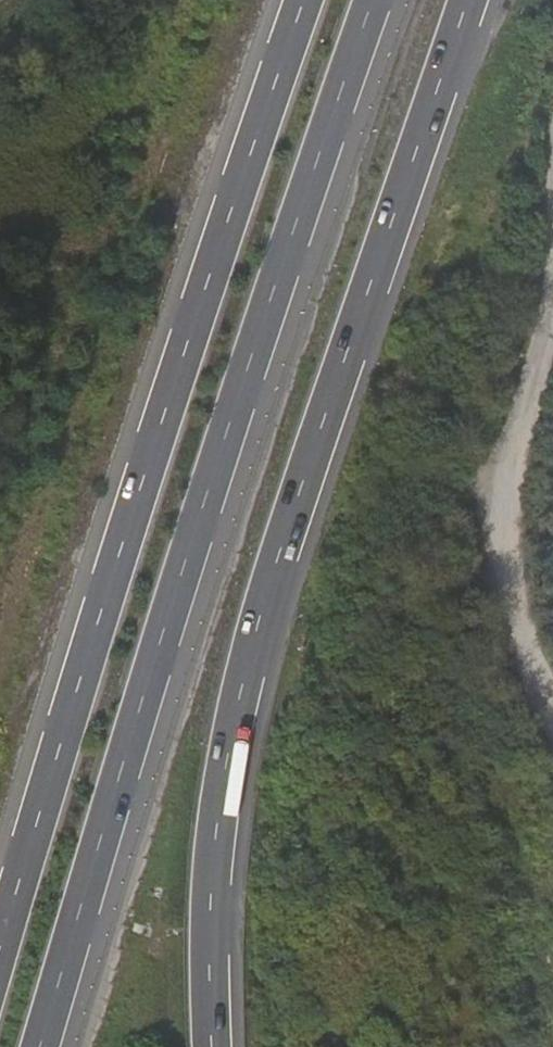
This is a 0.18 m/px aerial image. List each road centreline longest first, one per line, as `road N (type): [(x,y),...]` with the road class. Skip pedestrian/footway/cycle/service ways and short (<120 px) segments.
road 1 (motorway): [(42,1046),(210,489),(376,0)]
road 2 (motorway): [(217,1046),(215,933),(225,795),(278,570),(471,0)]
road 3 (motorway): [(307,0),(147,469),(0,958)]
road 4 (unclassified): [(552,717),(498,587),(499,478),(539,353),(552,212)]

